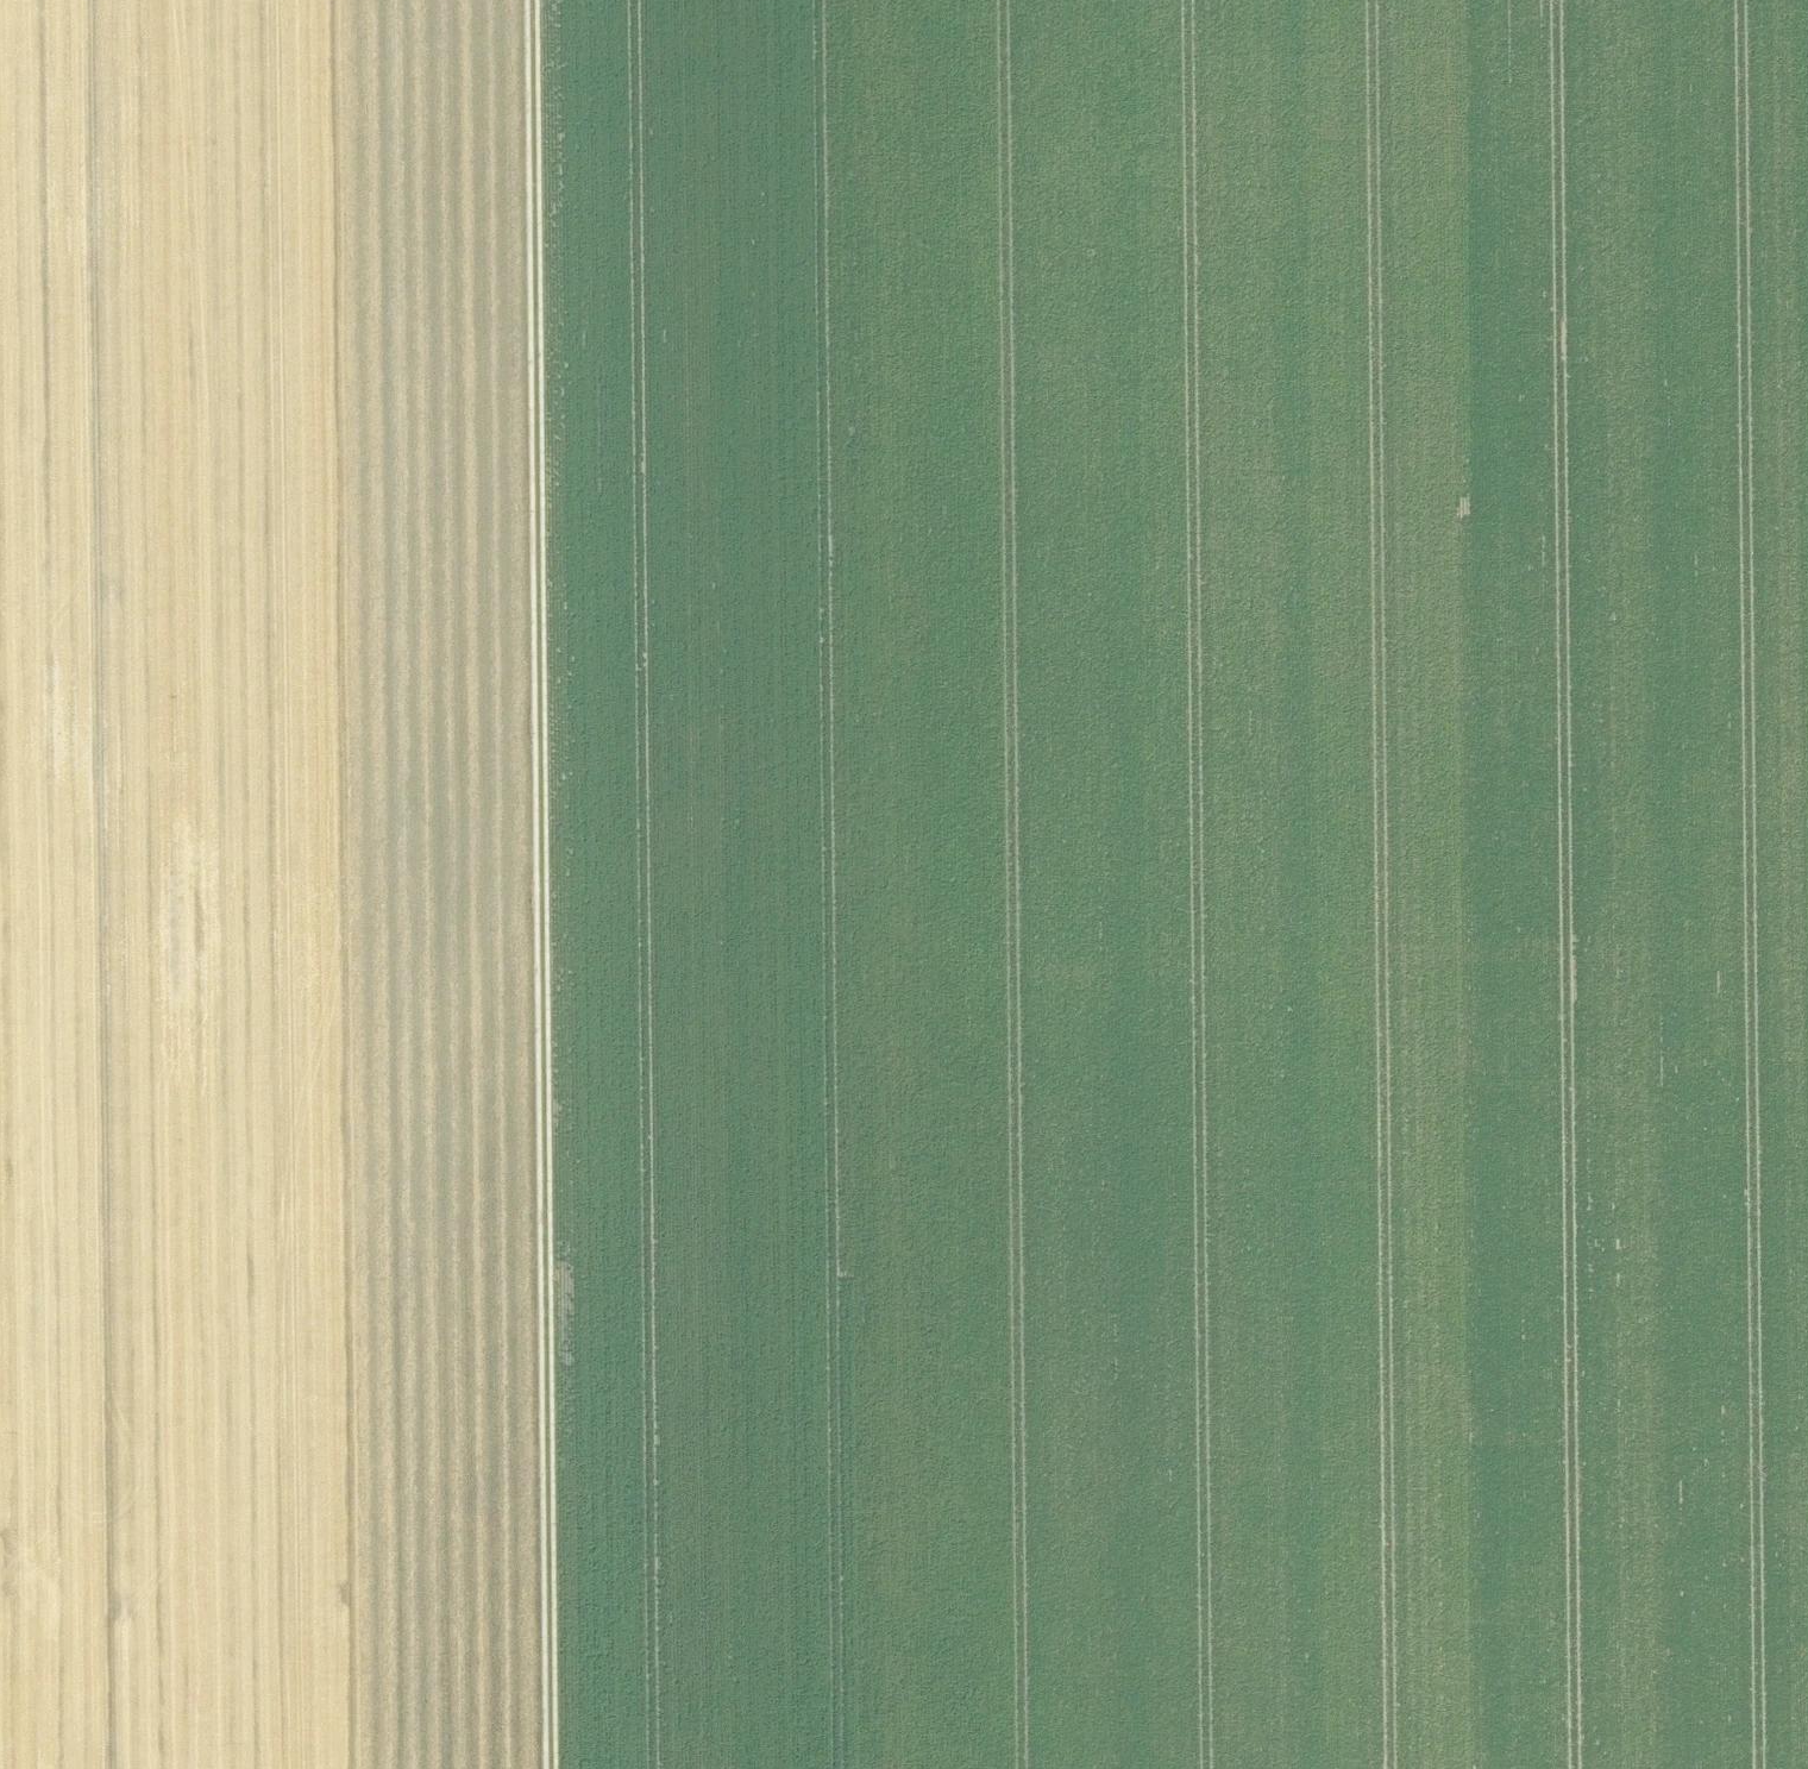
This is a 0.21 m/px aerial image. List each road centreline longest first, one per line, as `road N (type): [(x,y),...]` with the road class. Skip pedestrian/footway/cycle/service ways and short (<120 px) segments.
road 1 (track): [(547,1768),(537,0)]

